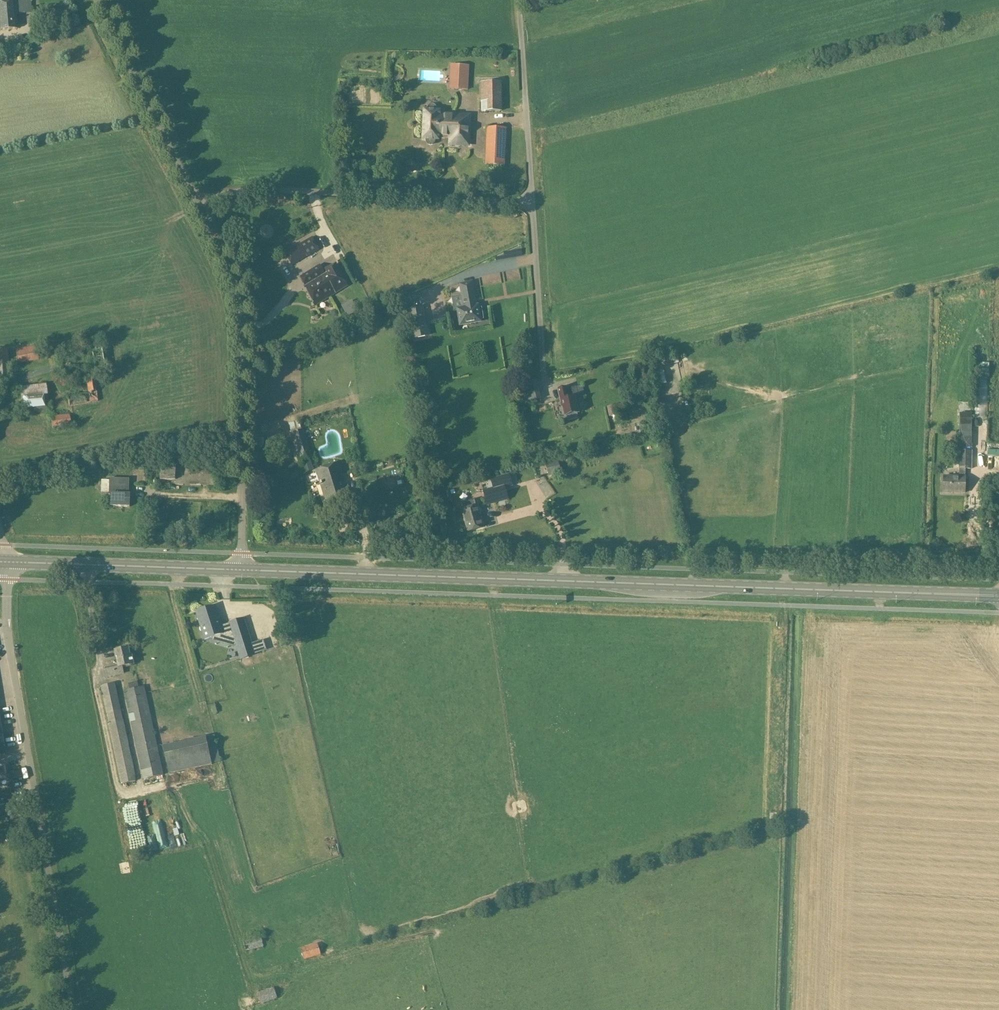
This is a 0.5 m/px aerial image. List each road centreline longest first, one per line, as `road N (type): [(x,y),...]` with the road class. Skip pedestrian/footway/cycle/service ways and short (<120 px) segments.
road 1 (primary): [(245,570),(998,596)]
road 2 (unclassified): [(76,1009),(2,562)]
road 3 (unclassified): [(245,570),(242,315),(198,205)]
road 4 (unclassified): [(528,203),(263,189),(198,205)]
road 5 (primary): [(2,562),(245,570)]
road 6 (unclassified): [(198,205),(97,0)]
road 7 (unclassified): [(528,203),(525,81)]

